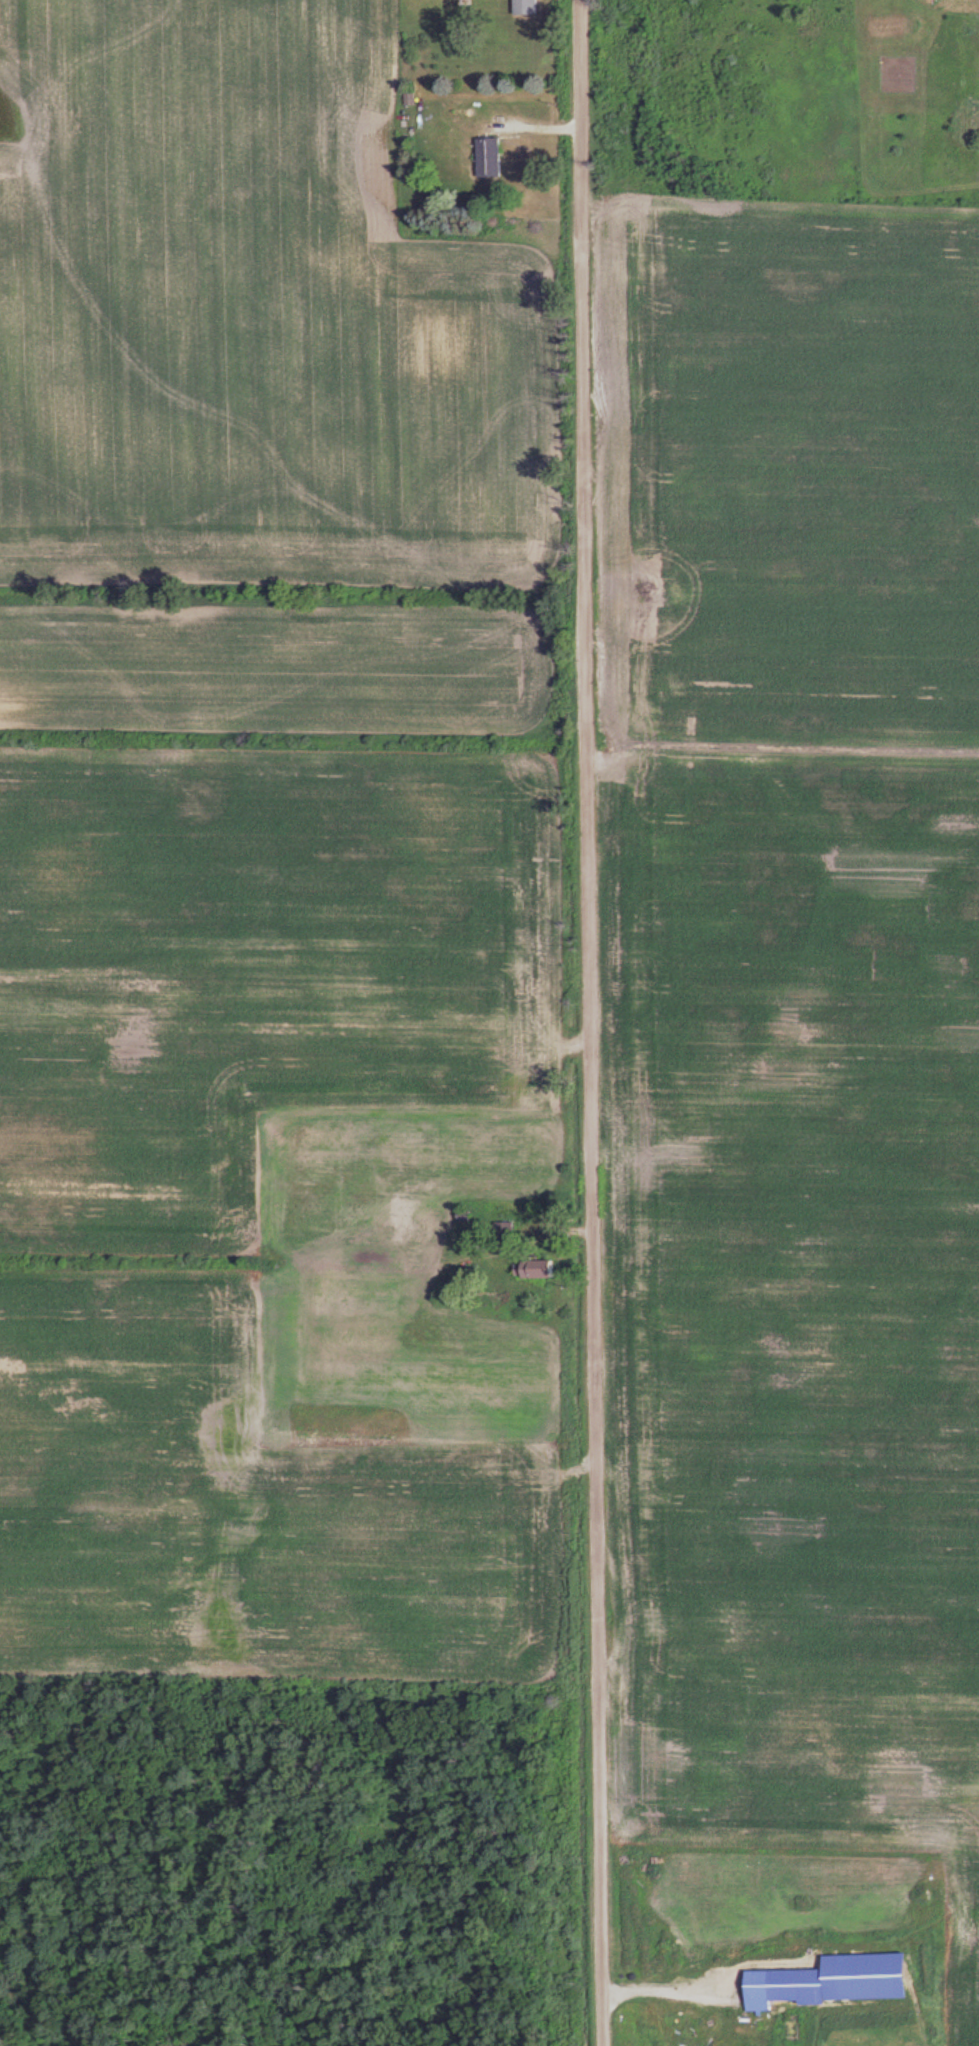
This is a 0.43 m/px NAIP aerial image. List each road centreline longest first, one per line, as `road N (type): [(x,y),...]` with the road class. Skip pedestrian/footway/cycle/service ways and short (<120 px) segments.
road 1 (residential): [(596,2045),(564,0)]

